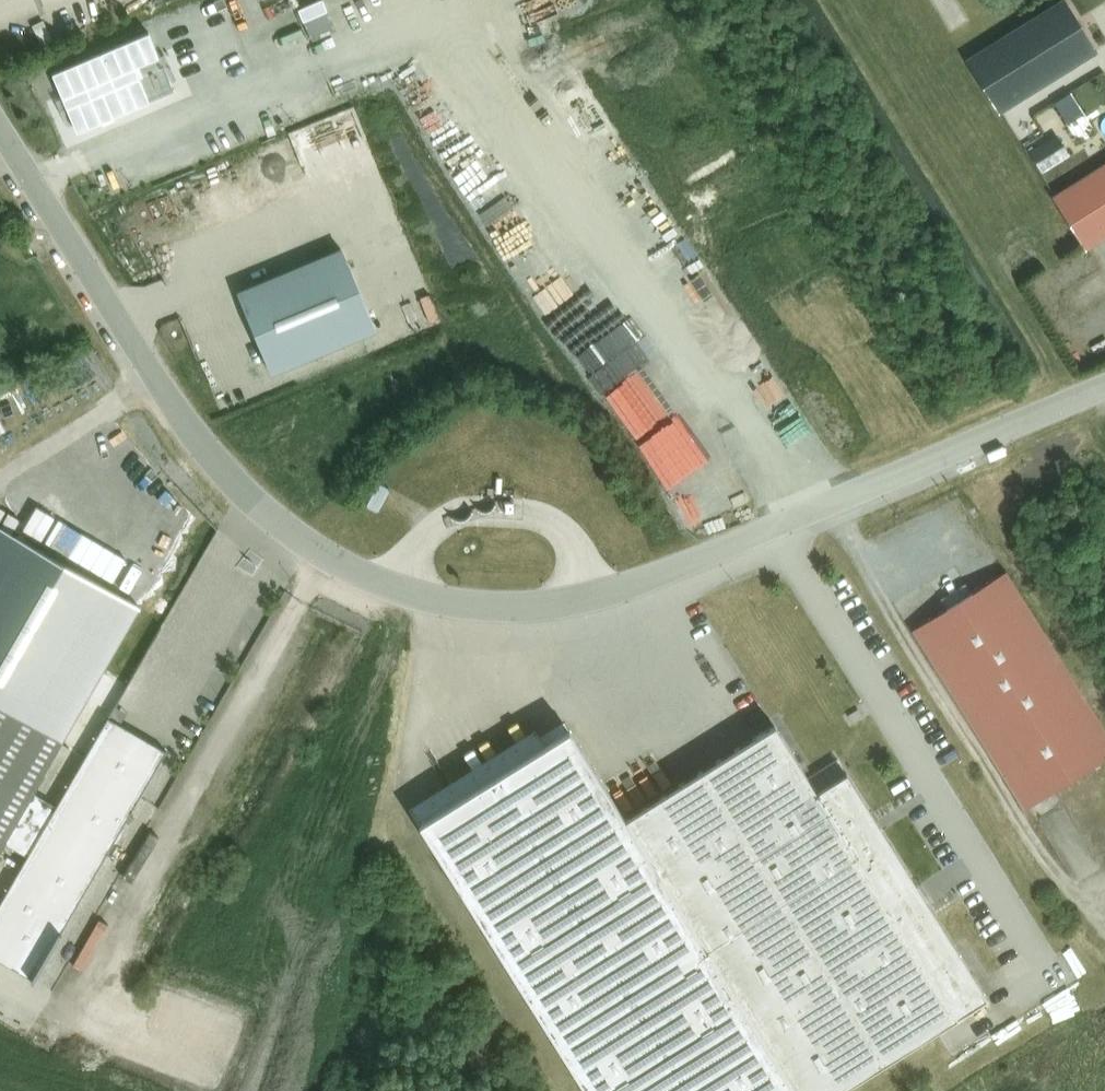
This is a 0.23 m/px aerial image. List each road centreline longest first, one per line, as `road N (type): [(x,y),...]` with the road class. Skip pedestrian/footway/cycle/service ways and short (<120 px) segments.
road 1 (unclassified): [(0,129),(158,385),(235,490),(328,562),(440,602),(559,603),(674,571),(1104,383)]

